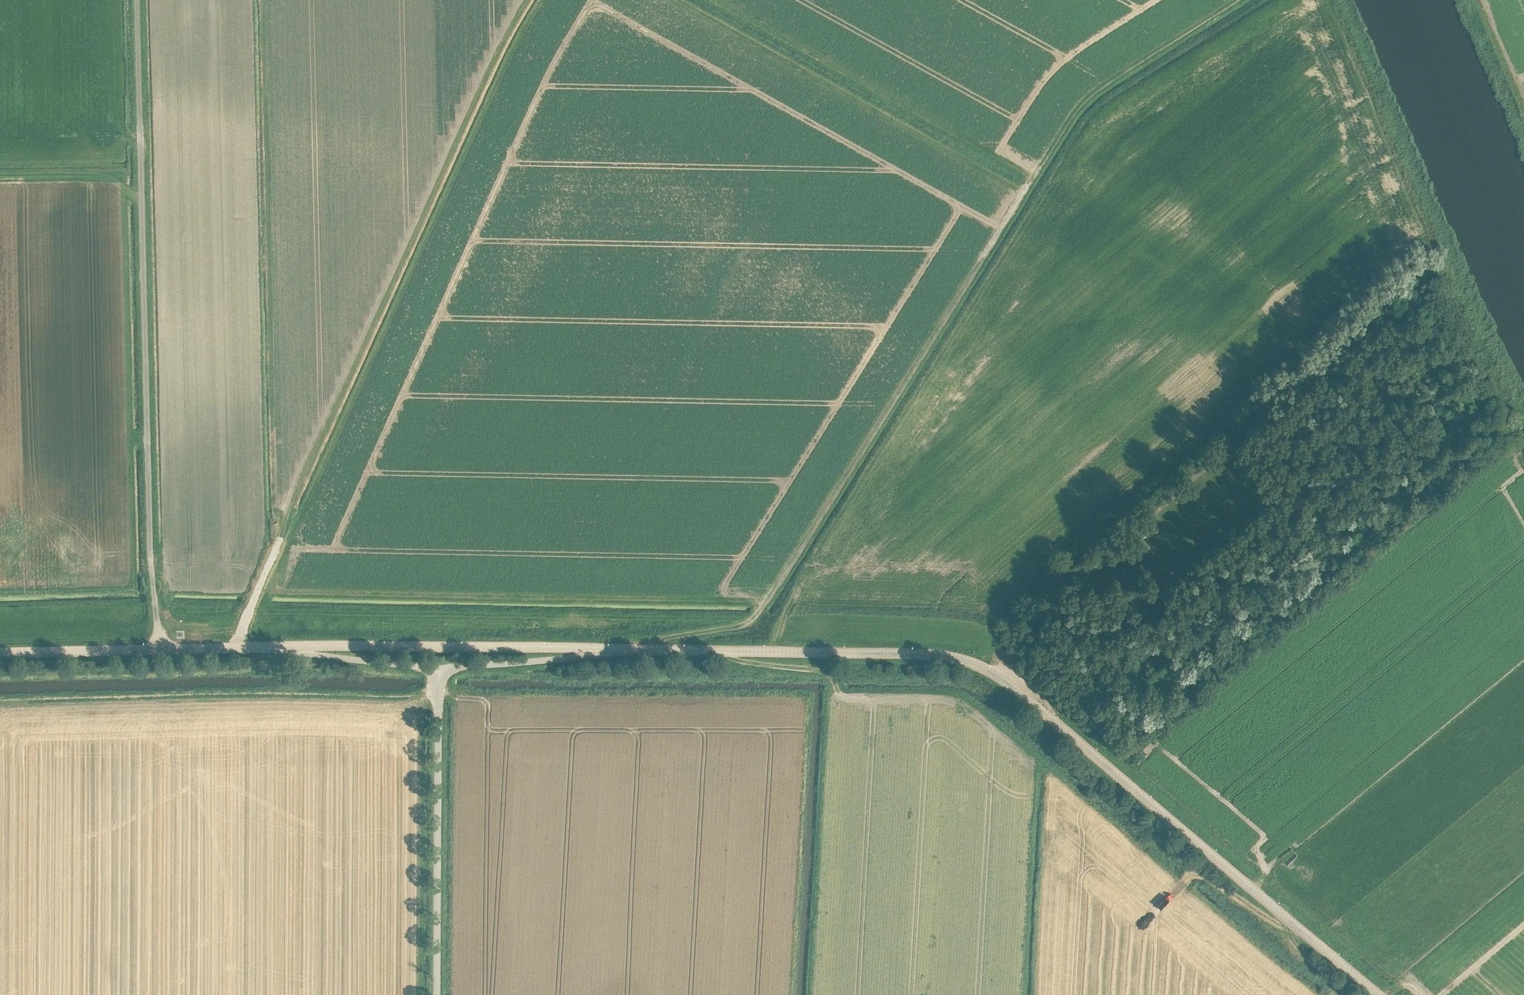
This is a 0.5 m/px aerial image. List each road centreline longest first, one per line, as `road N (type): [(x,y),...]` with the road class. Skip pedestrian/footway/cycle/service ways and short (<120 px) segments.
road 1 (unclassified): [(160,647),(150,560),(138,0)]
road 2 (tertiary): [(671,646),(963,659),(1007,680),(1179,824)]
road 3 (tertiary): [(246,645),(671,646)]
road 4 (tertiary): [(437,994),(439,668)]
road 5 (tertiary): [(1379,994),(1179,824)]
road 6 (tertiary): [(671,646),(439,668)]
road 7 (tertiary): [(246,645),(439,668)]
road 8 (tertiary): [(0,652),(160,647)]

